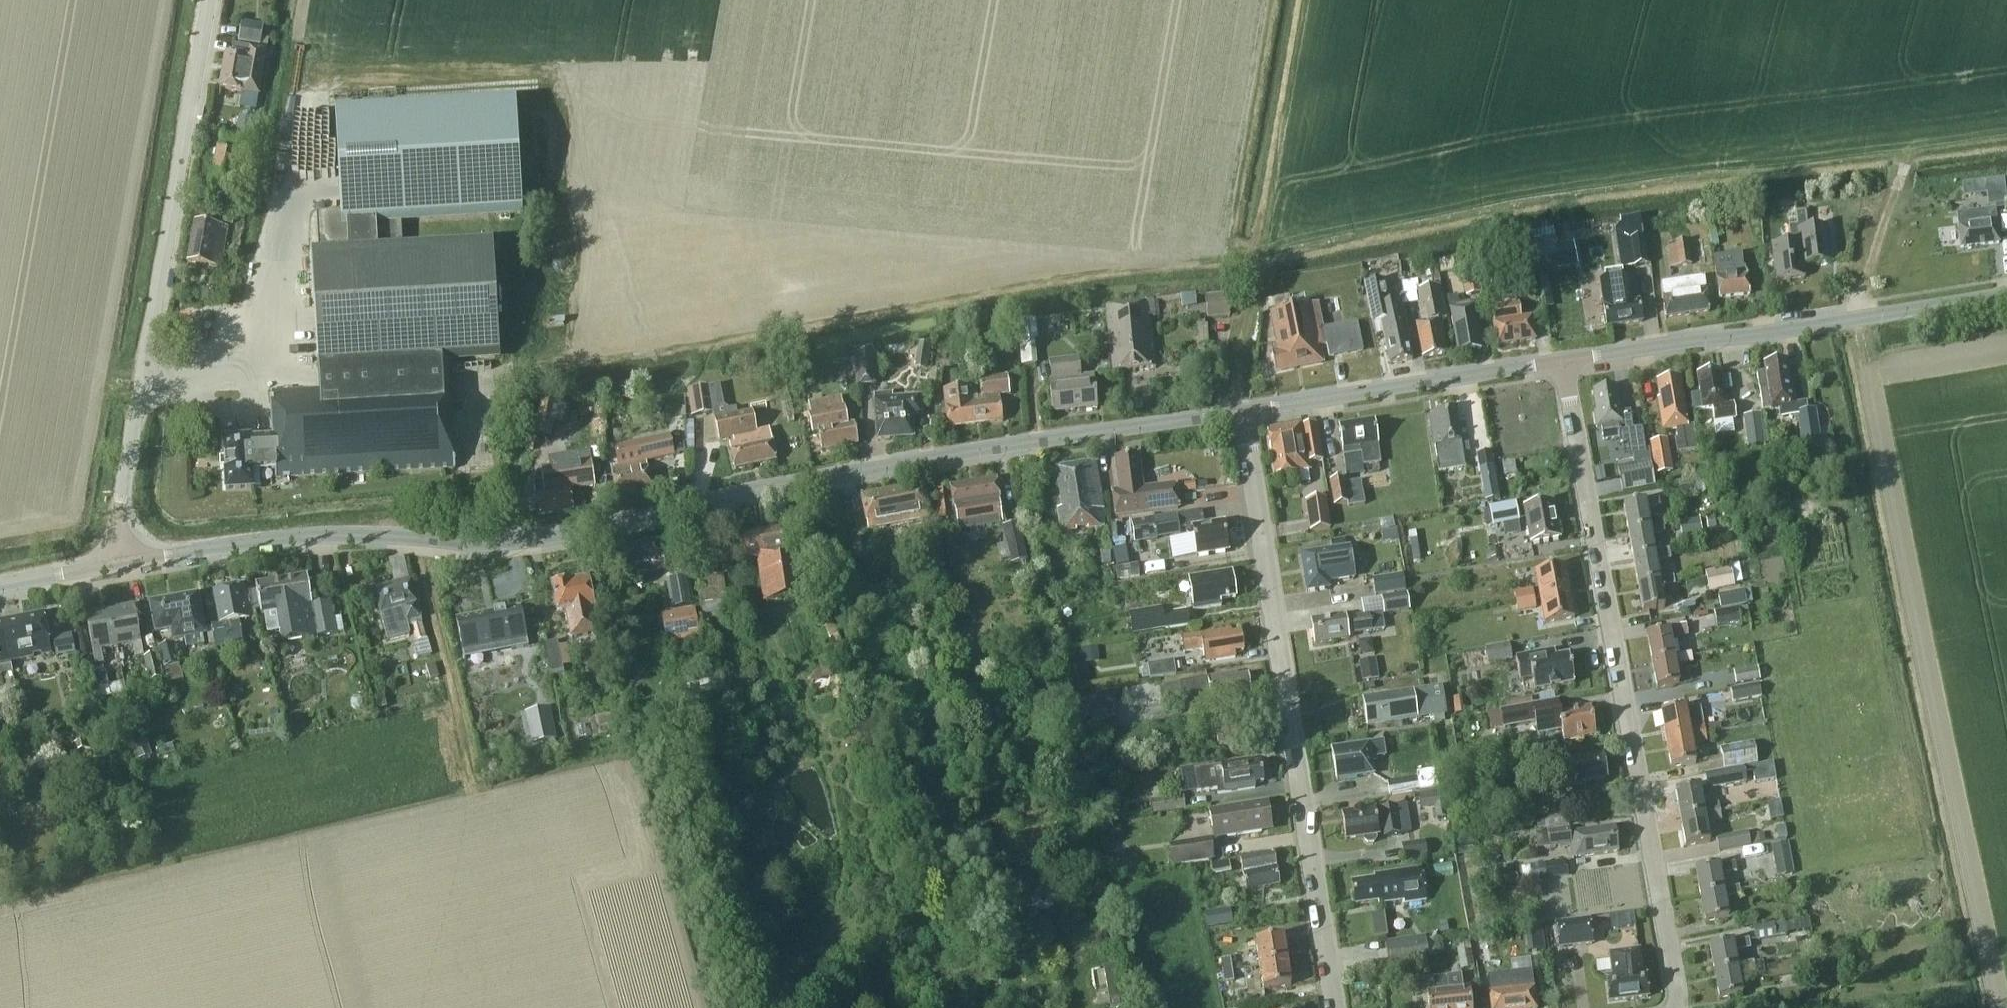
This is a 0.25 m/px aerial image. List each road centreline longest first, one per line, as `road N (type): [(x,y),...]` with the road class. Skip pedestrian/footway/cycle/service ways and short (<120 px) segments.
road 1 (tertiary): [(117,561),(330,534),(508,543),(920,460),(1241,411)]
road 2 (residential): [(1668,1007),(1562,359)]
road 3 (residential): [(1332,1007),(1241,411)]
road 4 (unclassified): [(117,561),(208,0)]
road 5 (tertiary): [(1562,359),(2006,292)]
road 6 (tertiary): [(1241,411),(1562,359)]
road 7 (track): [(1903,152),(1859,293),(1863,315)]

